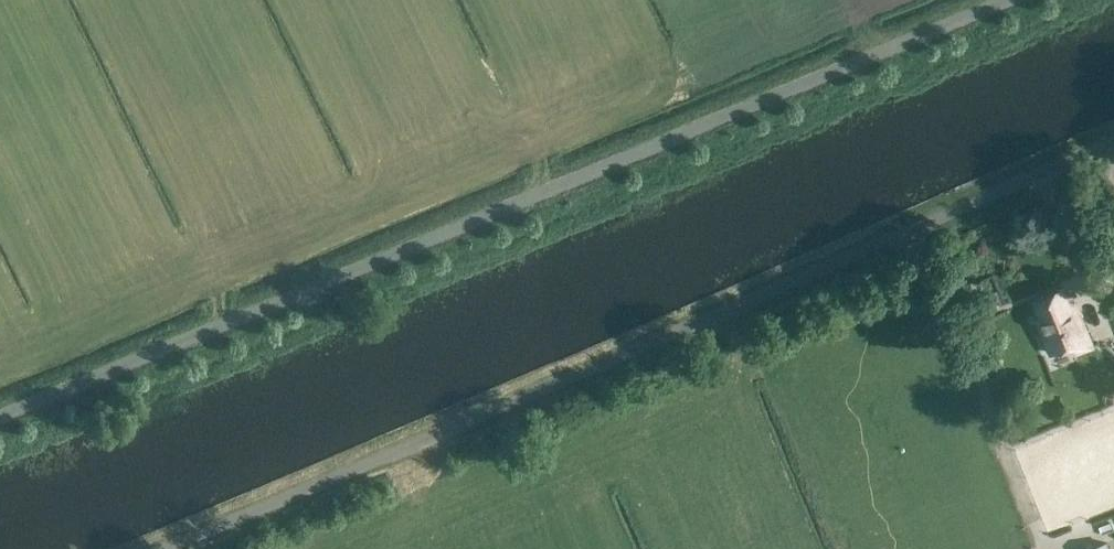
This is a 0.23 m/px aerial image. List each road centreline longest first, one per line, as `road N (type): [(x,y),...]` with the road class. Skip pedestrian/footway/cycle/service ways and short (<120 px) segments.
road 1 (unclassified): [(0,417),(1004,0)]
road 2 (unclassified): [(153,548),(1113,140)]

